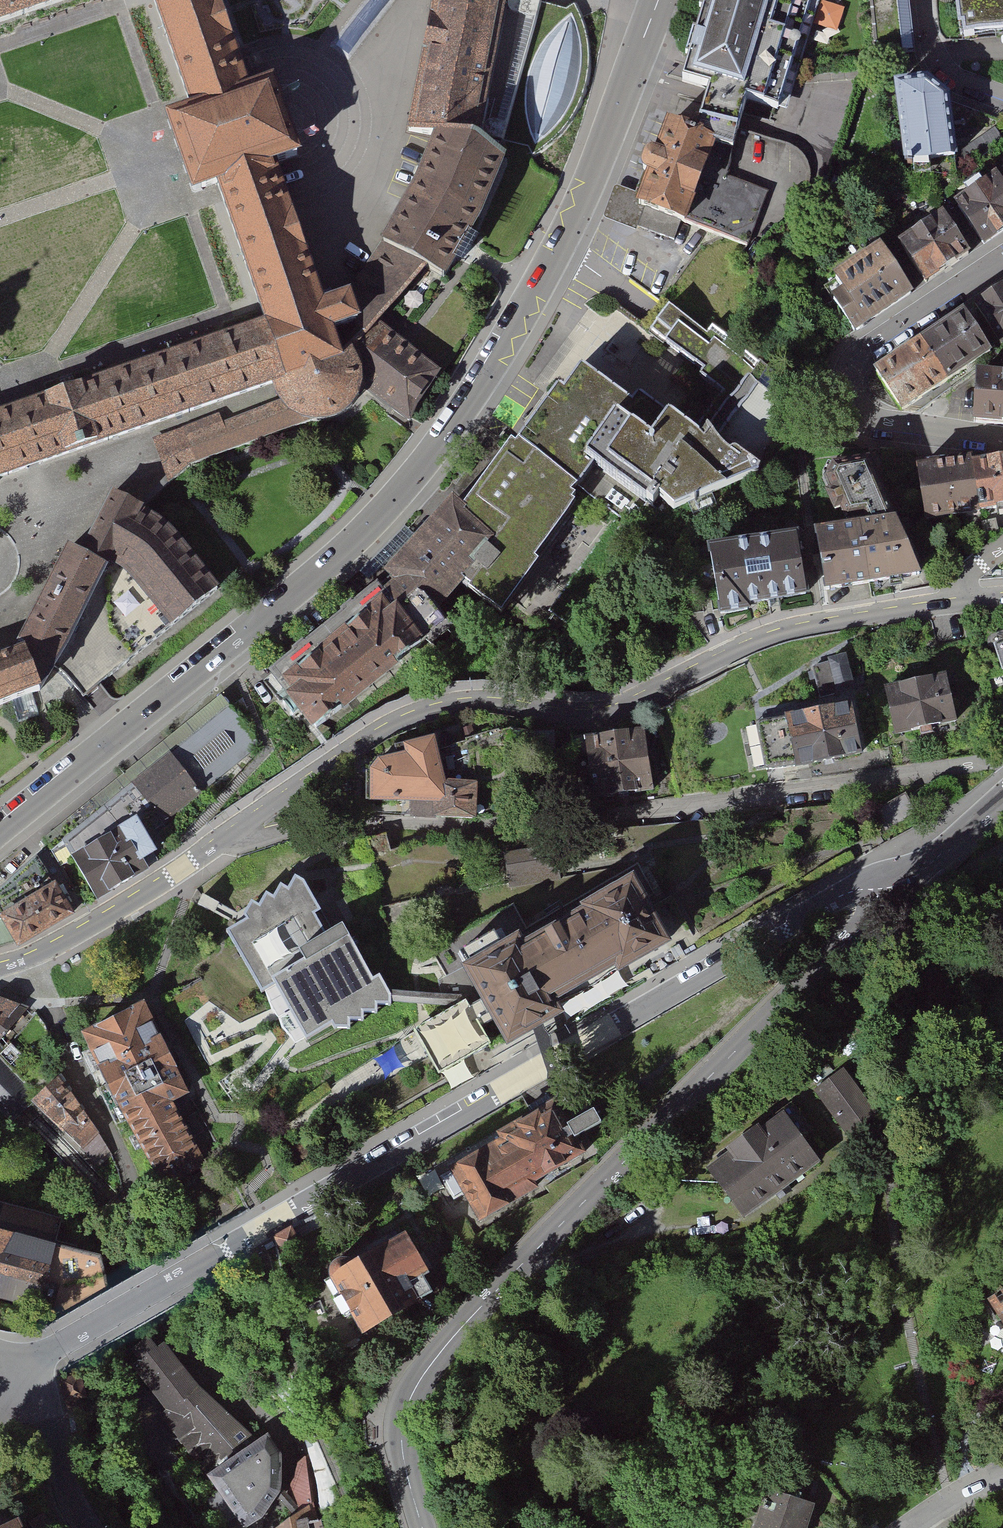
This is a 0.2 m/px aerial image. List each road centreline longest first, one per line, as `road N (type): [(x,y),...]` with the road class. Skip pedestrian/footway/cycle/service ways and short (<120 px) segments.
road 1 (residential): [(658,0),(539,293),(435,451),(302,587),(0,828)]
road 2 (residential): [(22,1365),(847,893),(886,895)]
road 3 (residential): [(886,895),(433,1361),(410,1398),(401,1442),(422,1527)]
road 4 (residential): [(233,834),(414,715),(471,702),(605,712),(781,632),(956,602)]
road 5 (residential): [(233,834),(261,838),(362,821),(502,832),(1002,762)]
road 6 (residential): [(28,959),(69,1061),(120,1153),(148,1269),(198,1353),(281,1441),(283,1481),(263,1527)]
road 7 (residential): [(1002,258),(868,348),(856,359),(849,388),(861,417),(876,425),(1002,440)]
road 8 (residential): [(28,959),(233,834)]
road 9 (residential): [(33,1385),(92,1527)]
road 10 (residential): [(1002,798),(886,895)]
road 11 (residential): [(925,0),(935,57),(950,75),(1002,98)]
road 12 (residential): [(411,0),(383,67),(329,102)]

